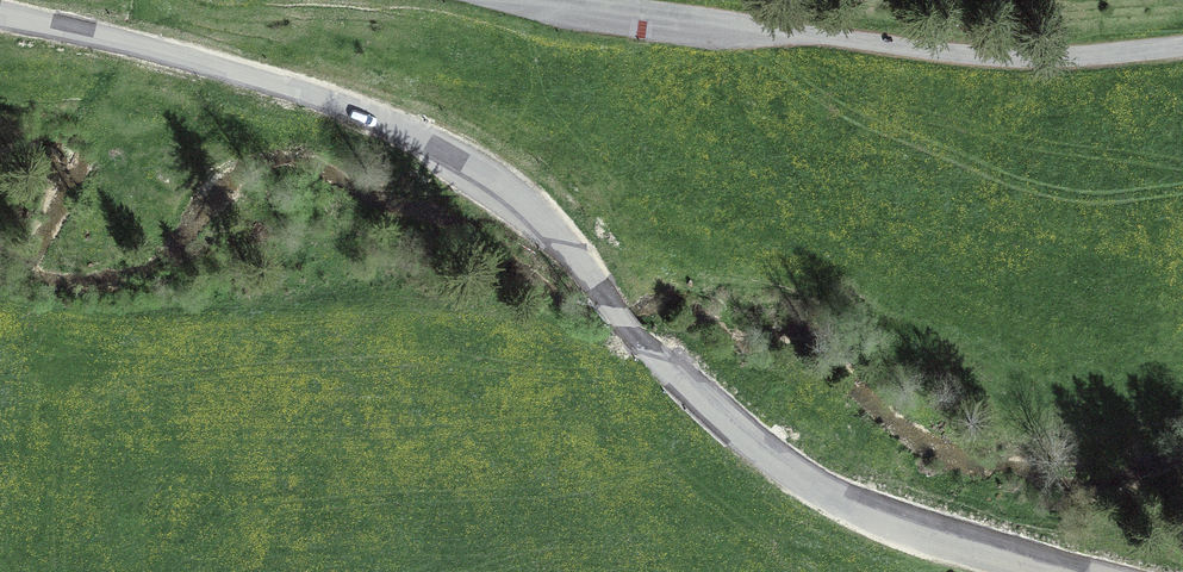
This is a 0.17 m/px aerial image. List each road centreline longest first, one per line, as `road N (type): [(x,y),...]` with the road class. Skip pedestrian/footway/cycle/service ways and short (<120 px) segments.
road 1 (unclassified): [(1062,571),(919,531),(806,481),(620,320),(535,217),(416,137),(280,86),(0,15)]
road 2 (unclassified): [(1182,47),(1056,57),(945,53),(543,0)]

